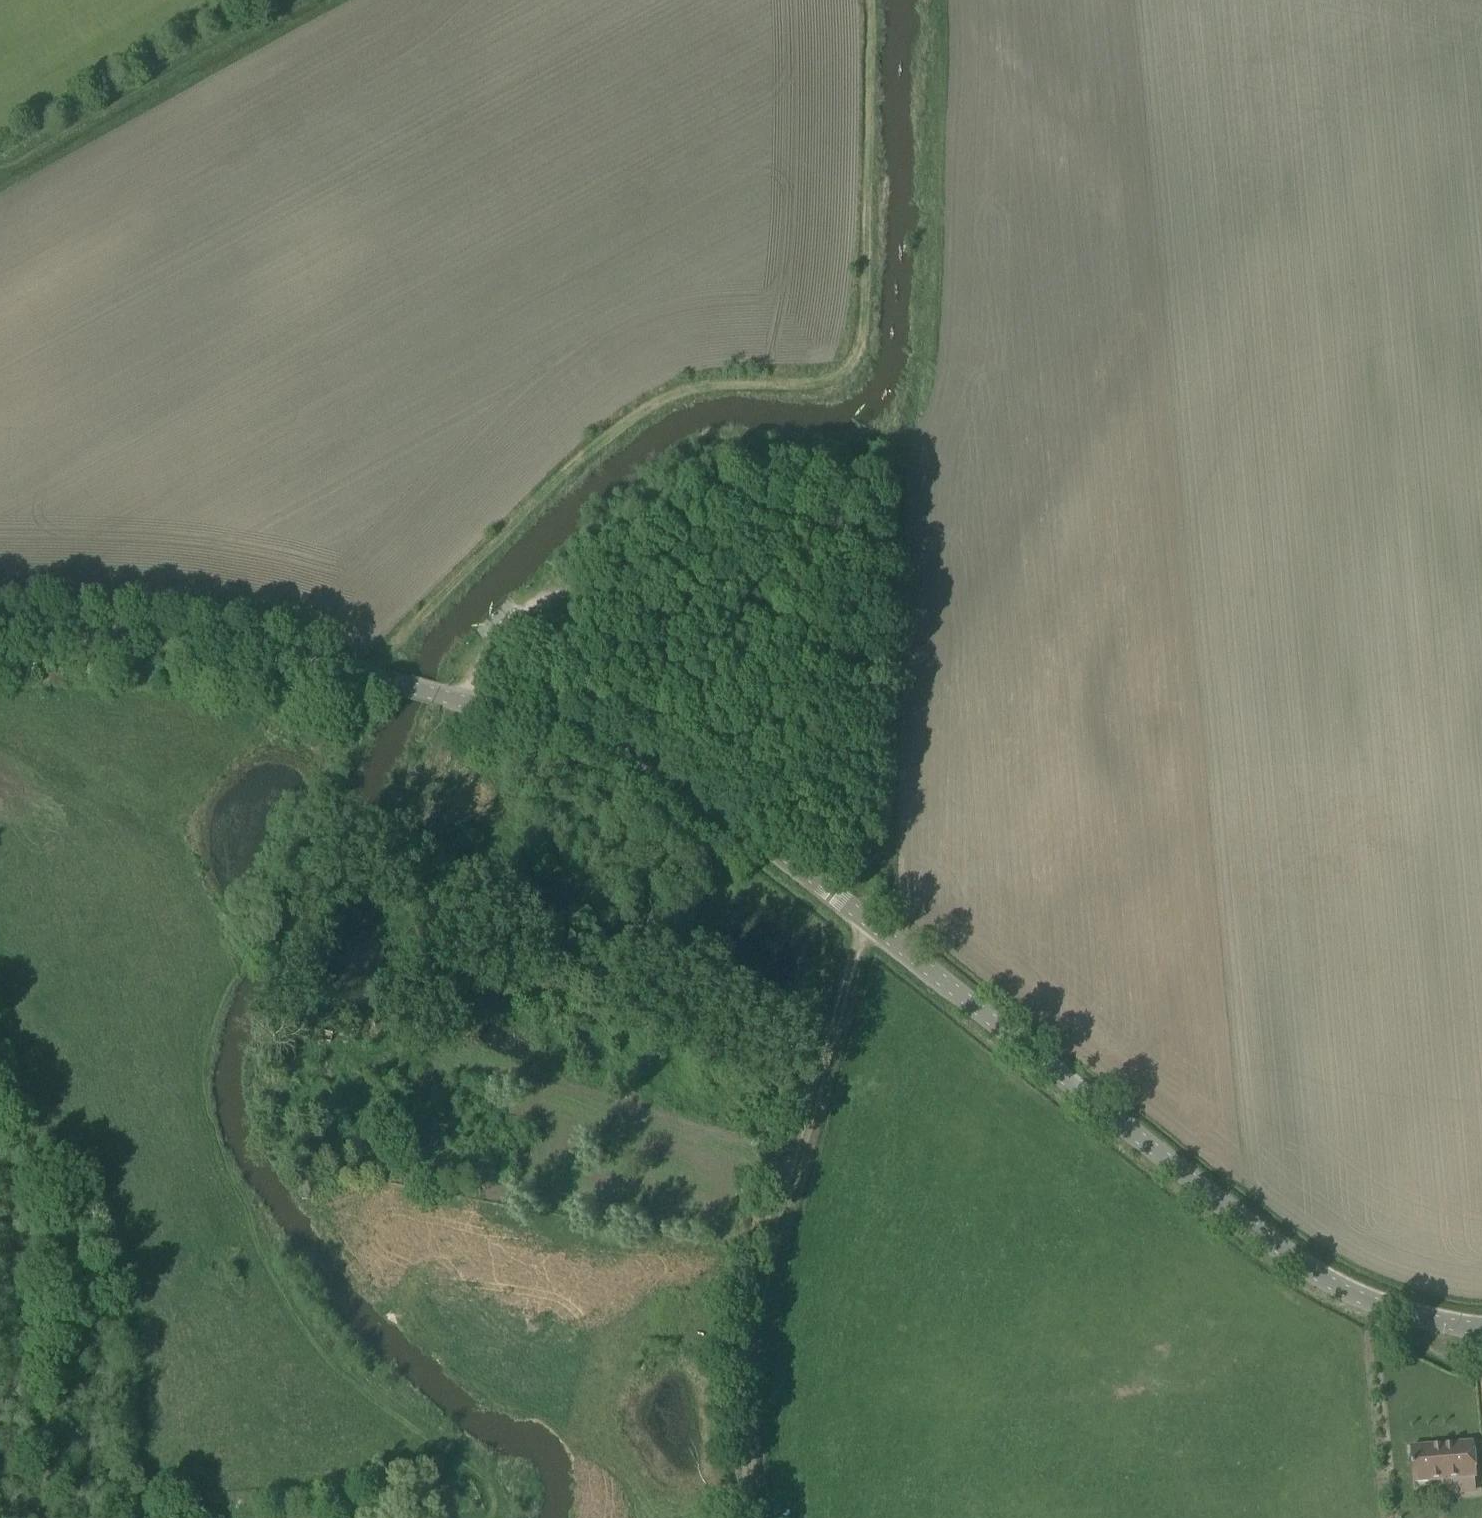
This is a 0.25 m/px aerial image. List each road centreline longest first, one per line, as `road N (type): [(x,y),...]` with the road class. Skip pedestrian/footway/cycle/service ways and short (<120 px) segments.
road 1 (unclassified): [(1481,1328),(1415,1316),(1307,1270),(833,893),(640,757),(472,702),(227,644),(0,633)]
road 2 (track): [(748,1517),(752,1332),(769,1246),(866,920)]

